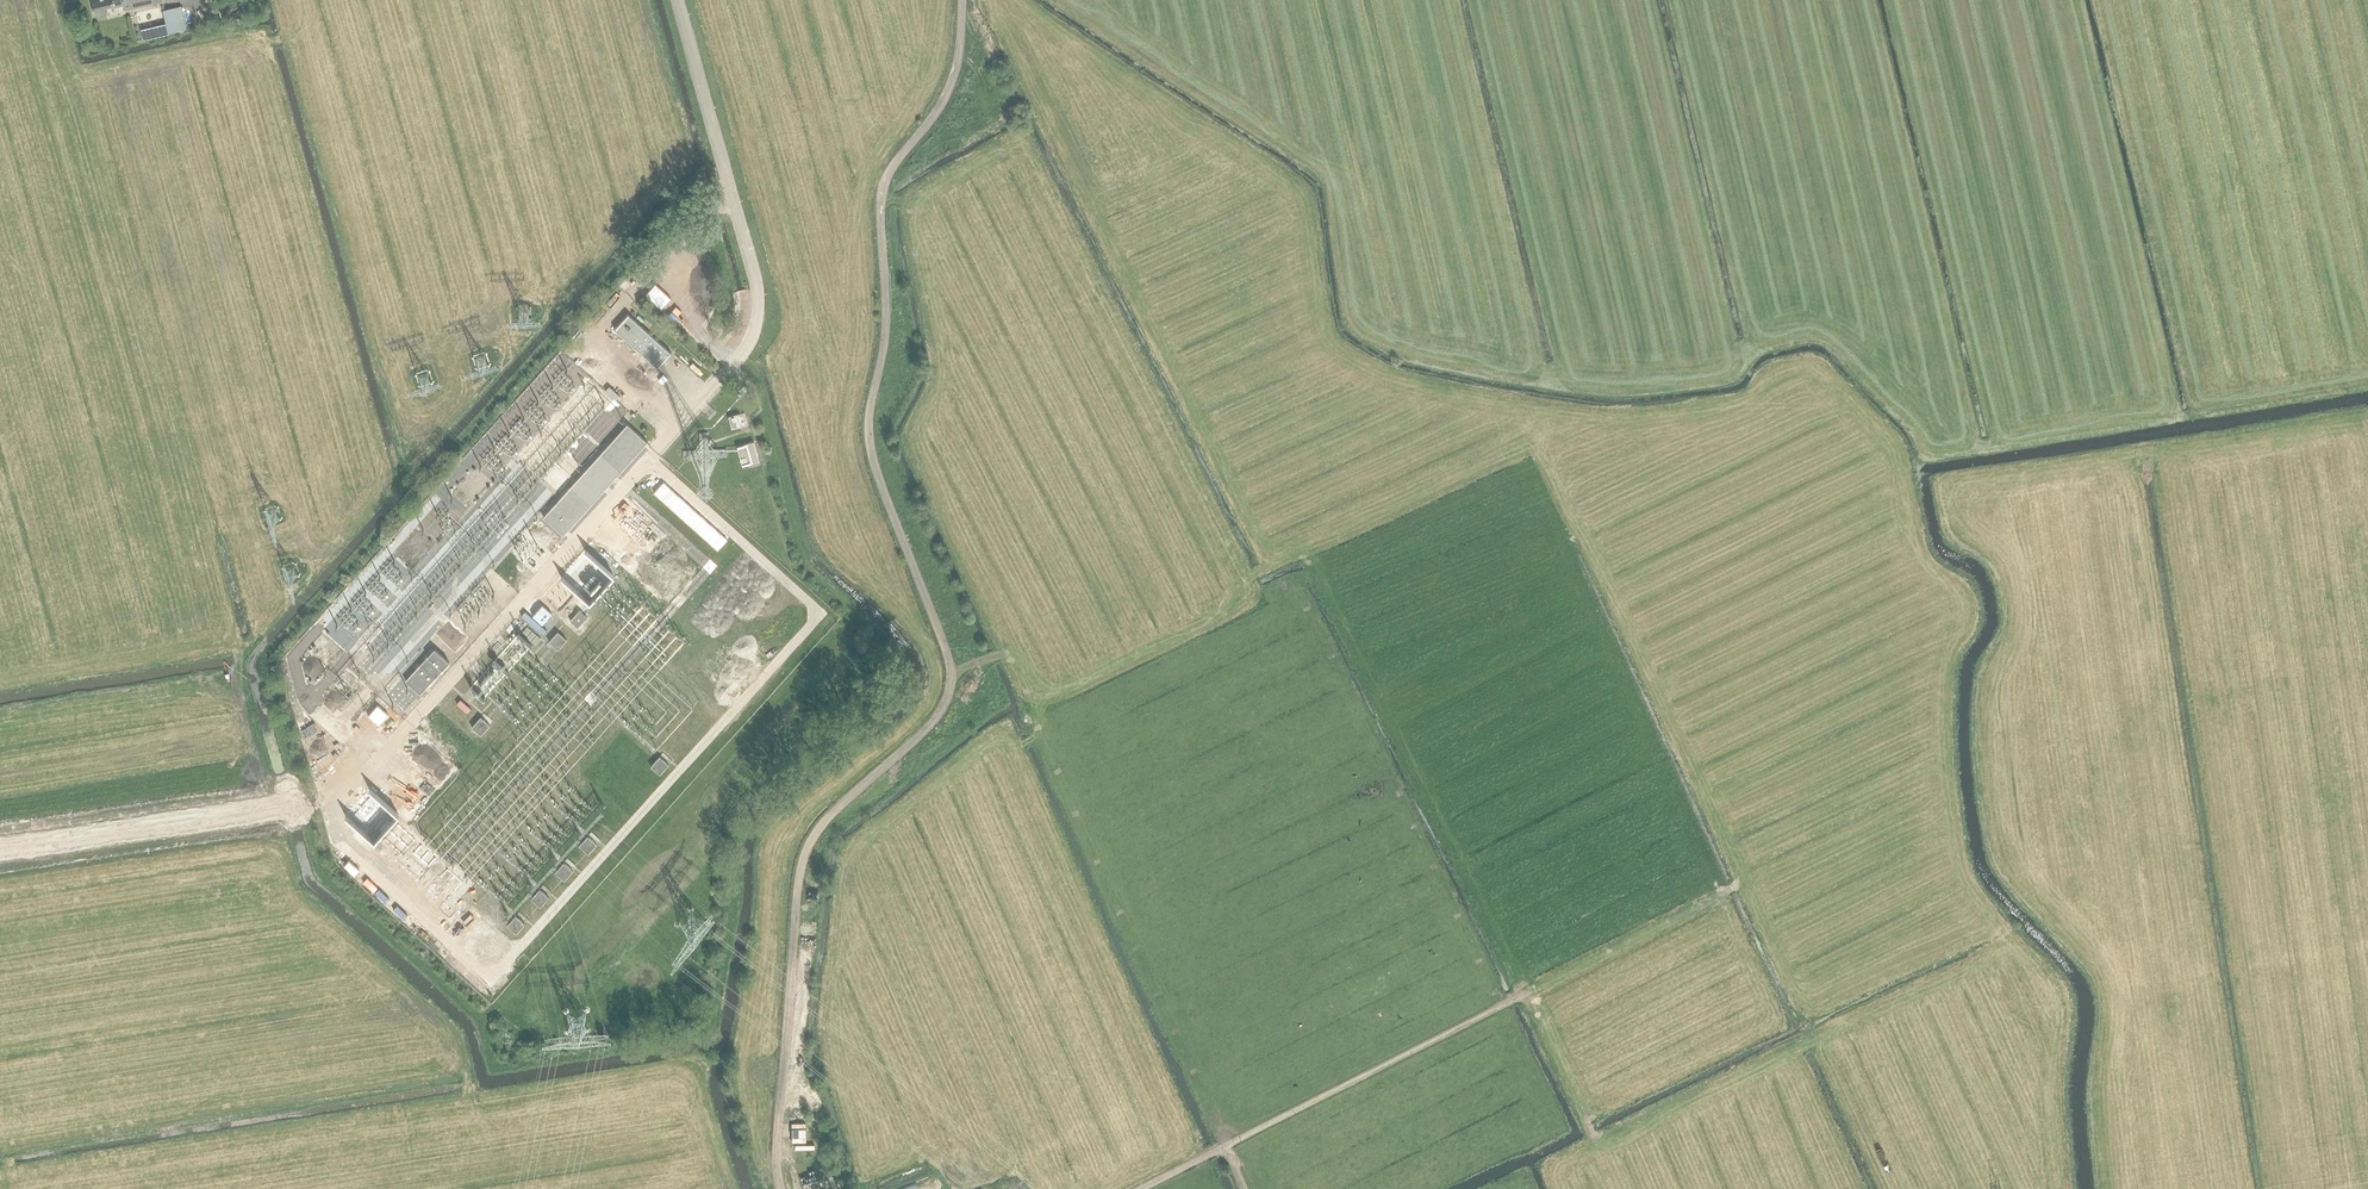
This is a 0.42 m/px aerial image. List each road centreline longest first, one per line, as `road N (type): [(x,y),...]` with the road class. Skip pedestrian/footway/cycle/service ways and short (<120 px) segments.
road 1 (track): [(0,842),(269,799),(238,690),(241,650),(260,631)]
road 2 (track): [(1533,990),(1142,1188)]

